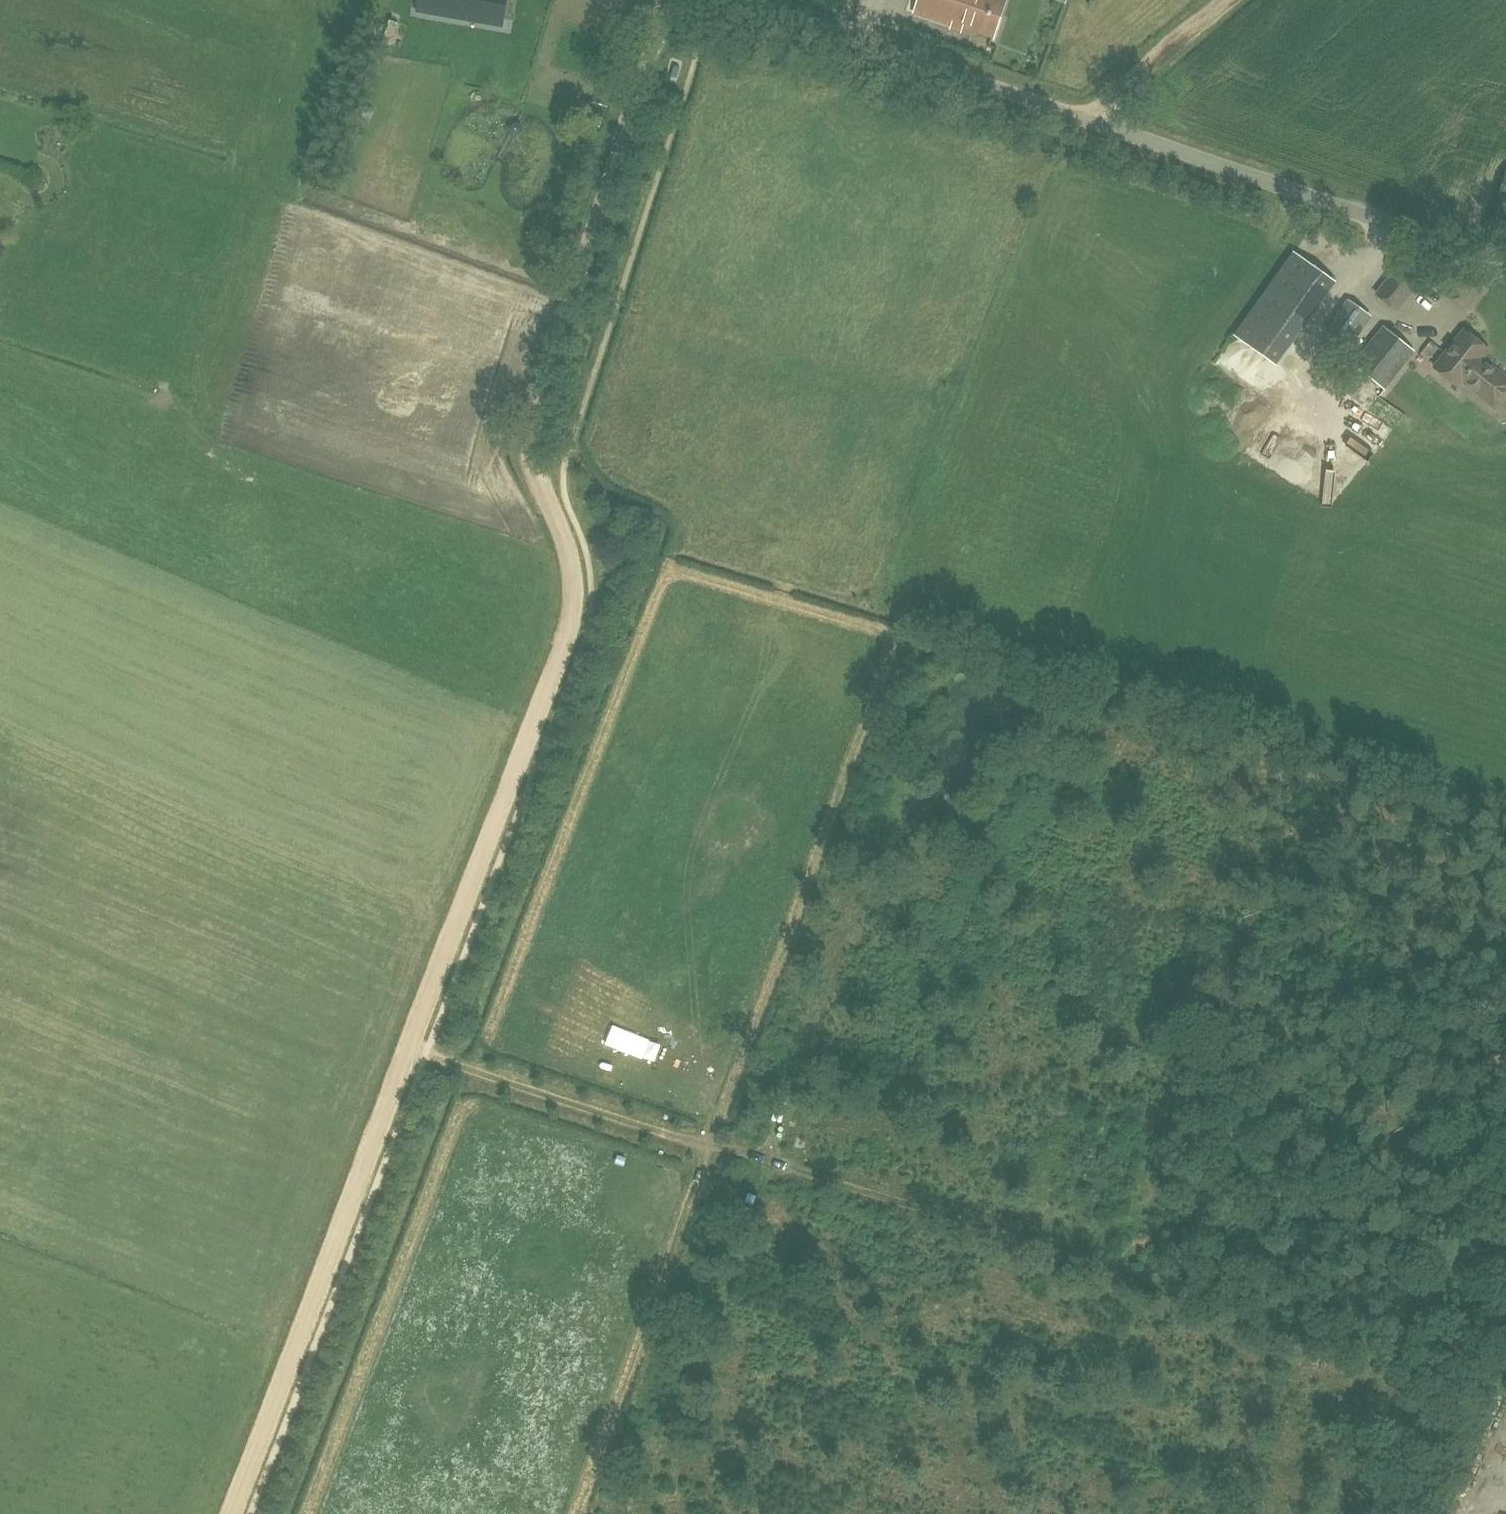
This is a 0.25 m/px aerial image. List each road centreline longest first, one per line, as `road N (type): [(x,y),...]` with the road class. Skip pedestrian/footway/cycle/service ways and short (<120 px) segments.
road 1 (track): [(669,0),(529,440),(533,469),(568,539),(577,581),(570,634),(232,1513)]
road 2 (unclassified): [(1505,265),(742,0)]
road 3 (track): [(1233,0),(1088,124)]

